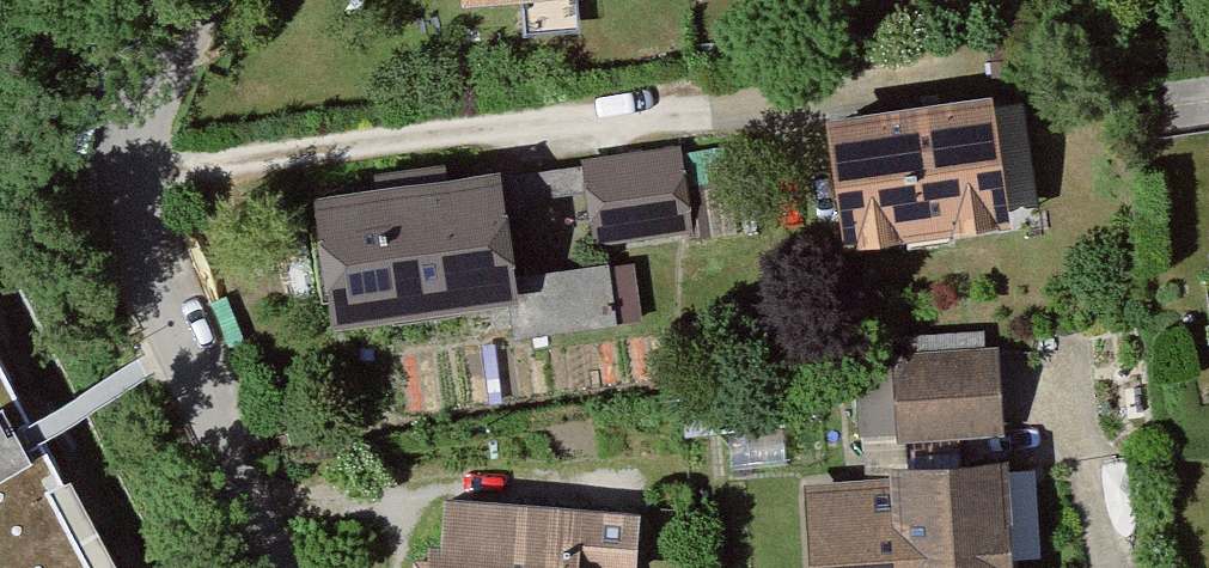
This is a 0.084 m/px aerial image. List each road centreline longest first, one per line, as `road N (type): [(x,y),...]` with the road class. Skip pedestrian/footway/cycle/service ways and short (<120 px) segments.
road 1 (residential): [(191,0),(125,177),(142,262),(176,349),(286,567)]

